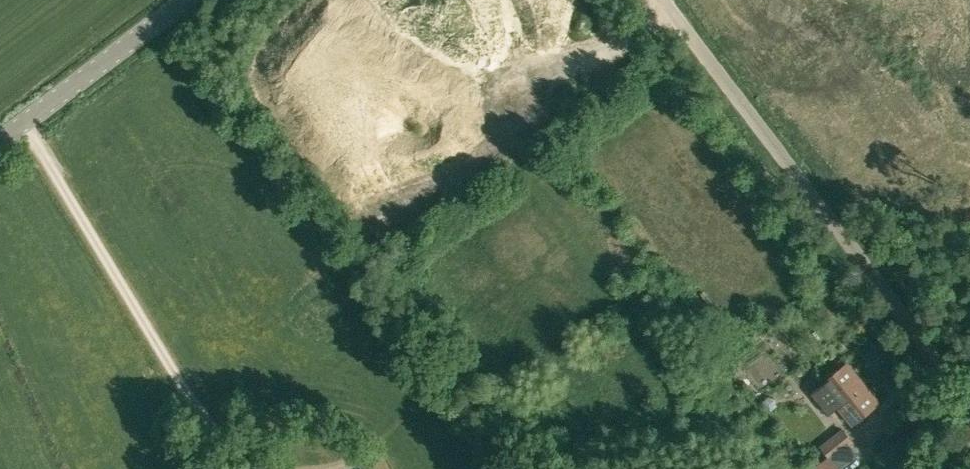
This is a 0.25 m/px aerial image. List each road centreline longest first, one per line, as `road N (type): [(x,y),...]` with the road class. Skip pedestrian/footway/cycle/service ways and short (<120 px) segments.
road 1 (unclassified): [(969,412),(856,248),(661,0)]
road 2 (unclassified): [(0,141),(185,0)]

